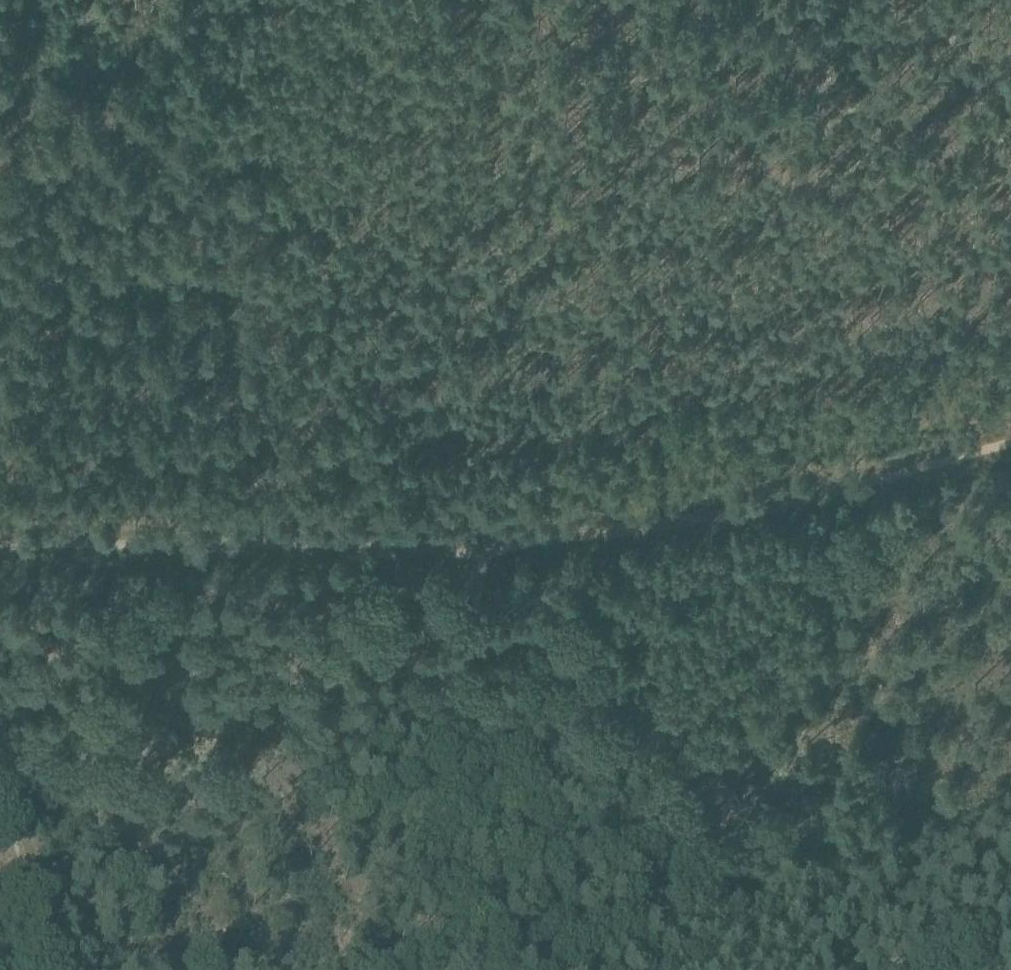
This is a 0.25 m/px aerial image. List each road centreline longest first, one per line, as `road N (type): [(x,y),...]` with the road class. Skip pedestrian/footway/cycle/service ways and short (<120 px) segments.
road 1 (track): [(1010,446),(627,525),(384,543),(0,539)]

